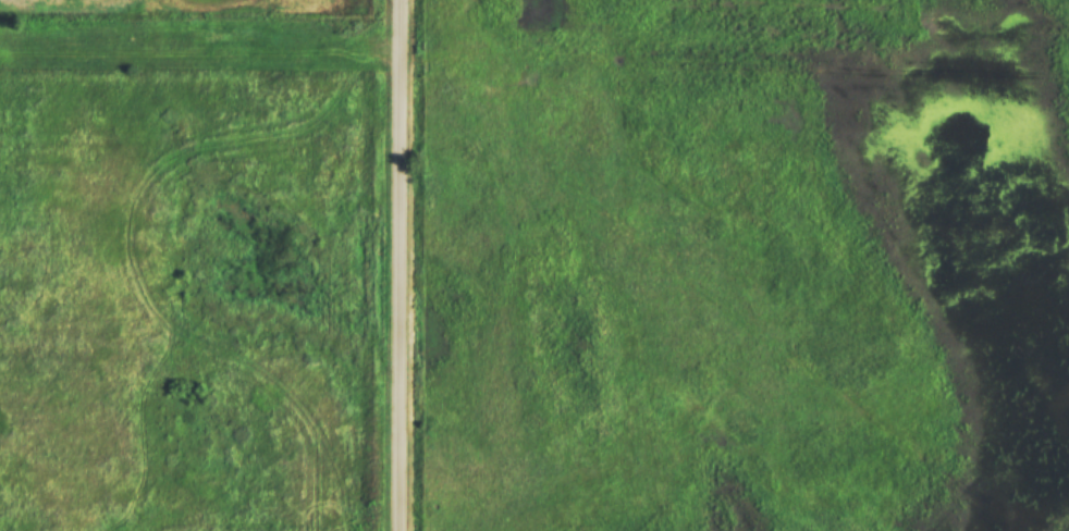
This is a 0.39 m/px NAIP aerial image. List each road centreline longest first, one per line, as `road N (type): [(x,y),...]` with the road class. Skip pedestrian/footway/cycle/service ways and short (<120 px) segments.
road 1 (track): [(1017,530),(980,510),(643,246),(564,174),(479,76),(450,59)]
road 2 (track): [(398,57),(1068,78)]
road 3 (residential): [(399,530),(399,0)]
road 4 (track): [(398,57),(0,54)]

